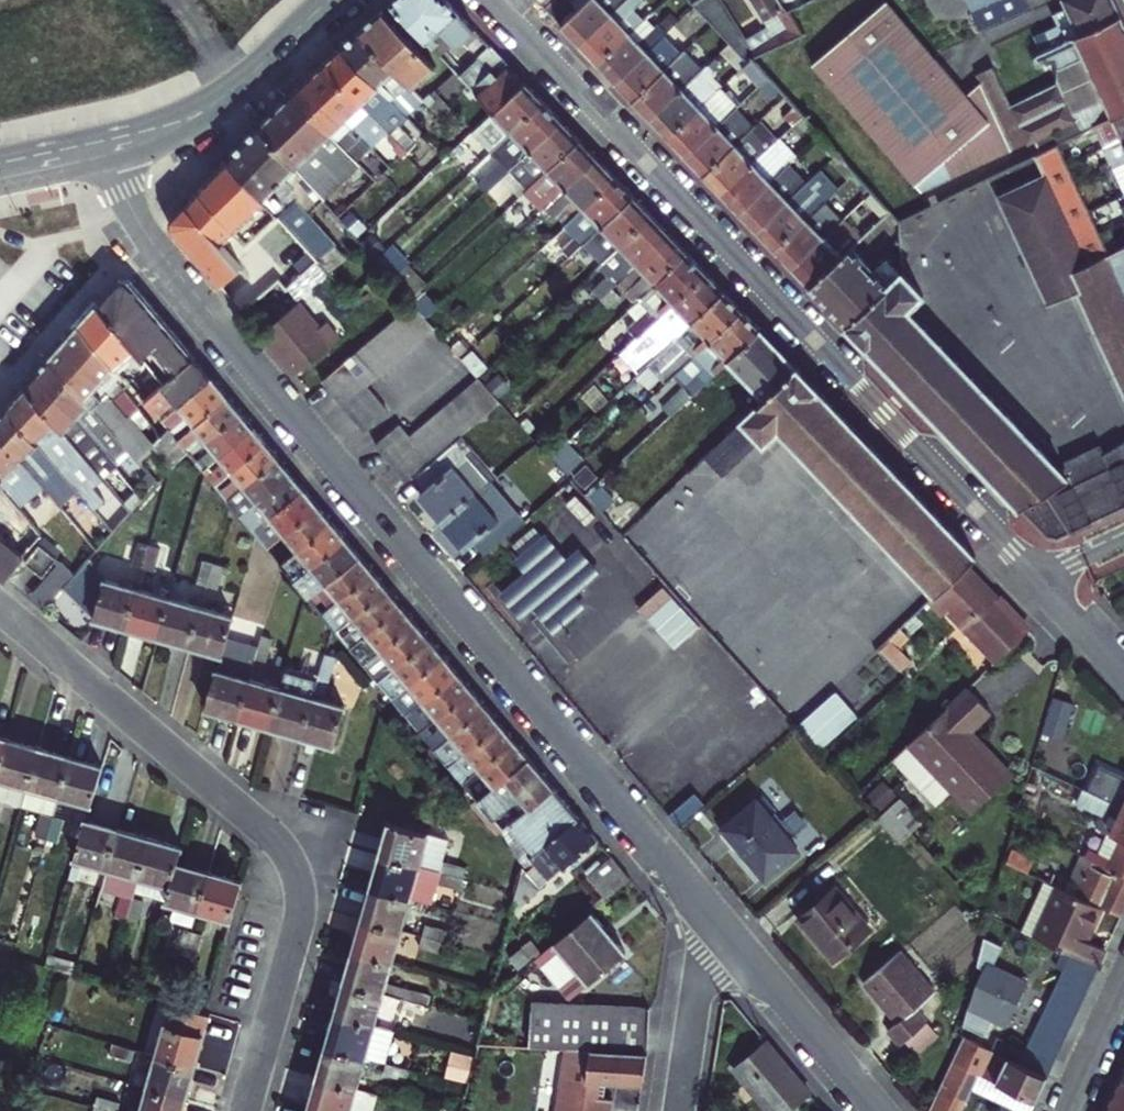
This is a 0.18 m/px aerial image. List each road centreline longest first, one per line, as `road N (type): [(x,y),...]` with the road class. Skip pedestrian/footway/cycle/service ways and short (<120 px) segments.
road 1 (residential): [(707,910),(162,258),(111,161)]
road 2 (residential): [(489,0),(1044,580)]
road 3 (residential): [(245,1110),(297,925),(293,869),(265,831),(0,609)]
road 4 (residential): [(875,1110),(707,910)]
road 5 (residential): [(675,1110),(707,910)]
road 6 (secondary): [(111,161),(205,122),(264,62)]
road 7 (secondary): [(264,62),(194,105),(102,131)]
road 8 (residential): [(1064,1110),(1123,984)]

